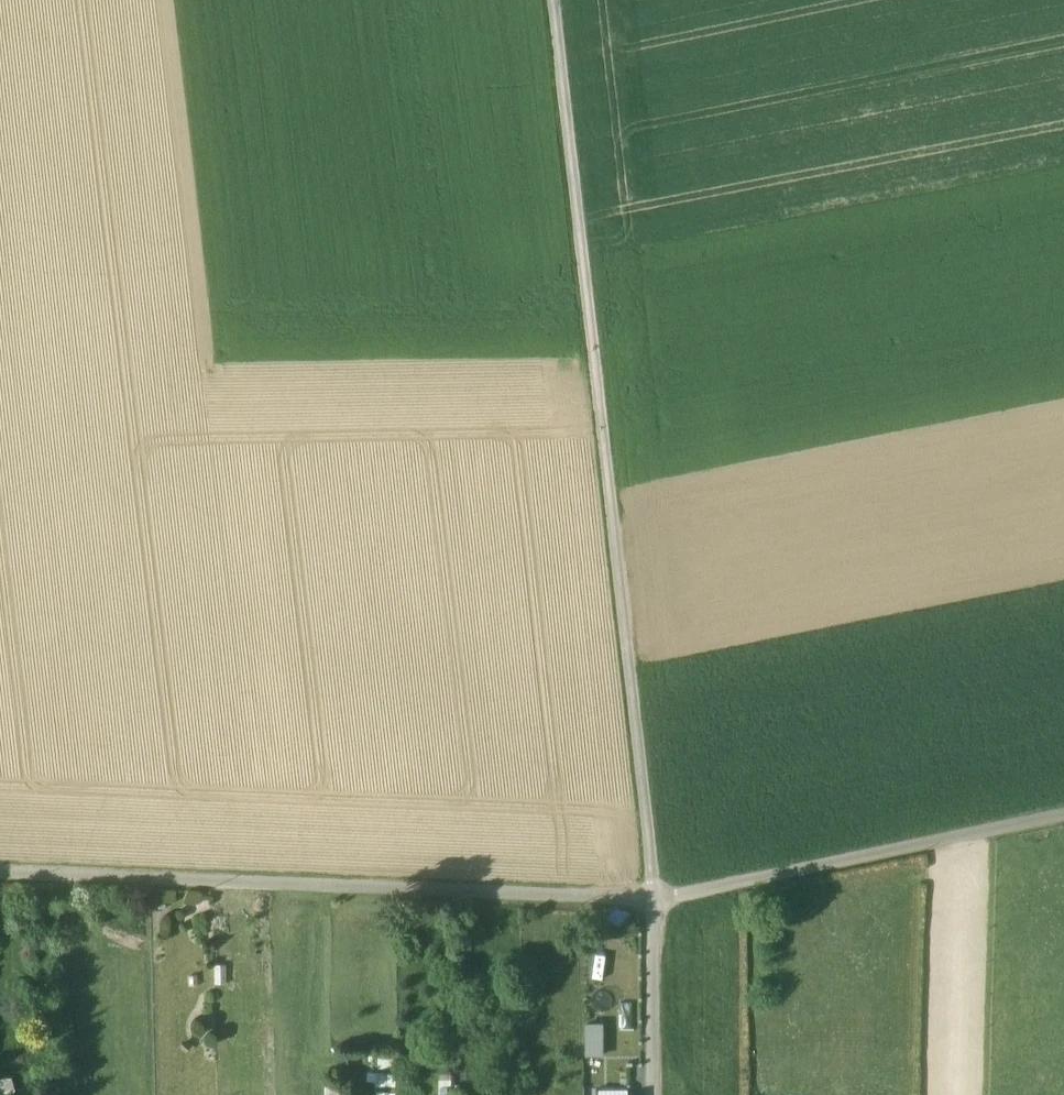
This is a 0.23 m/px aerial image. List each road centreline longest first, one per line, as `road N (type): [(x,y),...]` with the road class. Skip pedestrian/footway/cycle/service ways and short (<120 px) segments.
road 1 (track): [(0,875),(654,901),(1063,812)]
road 2 (residential): [(654,1094),(654,901)]

